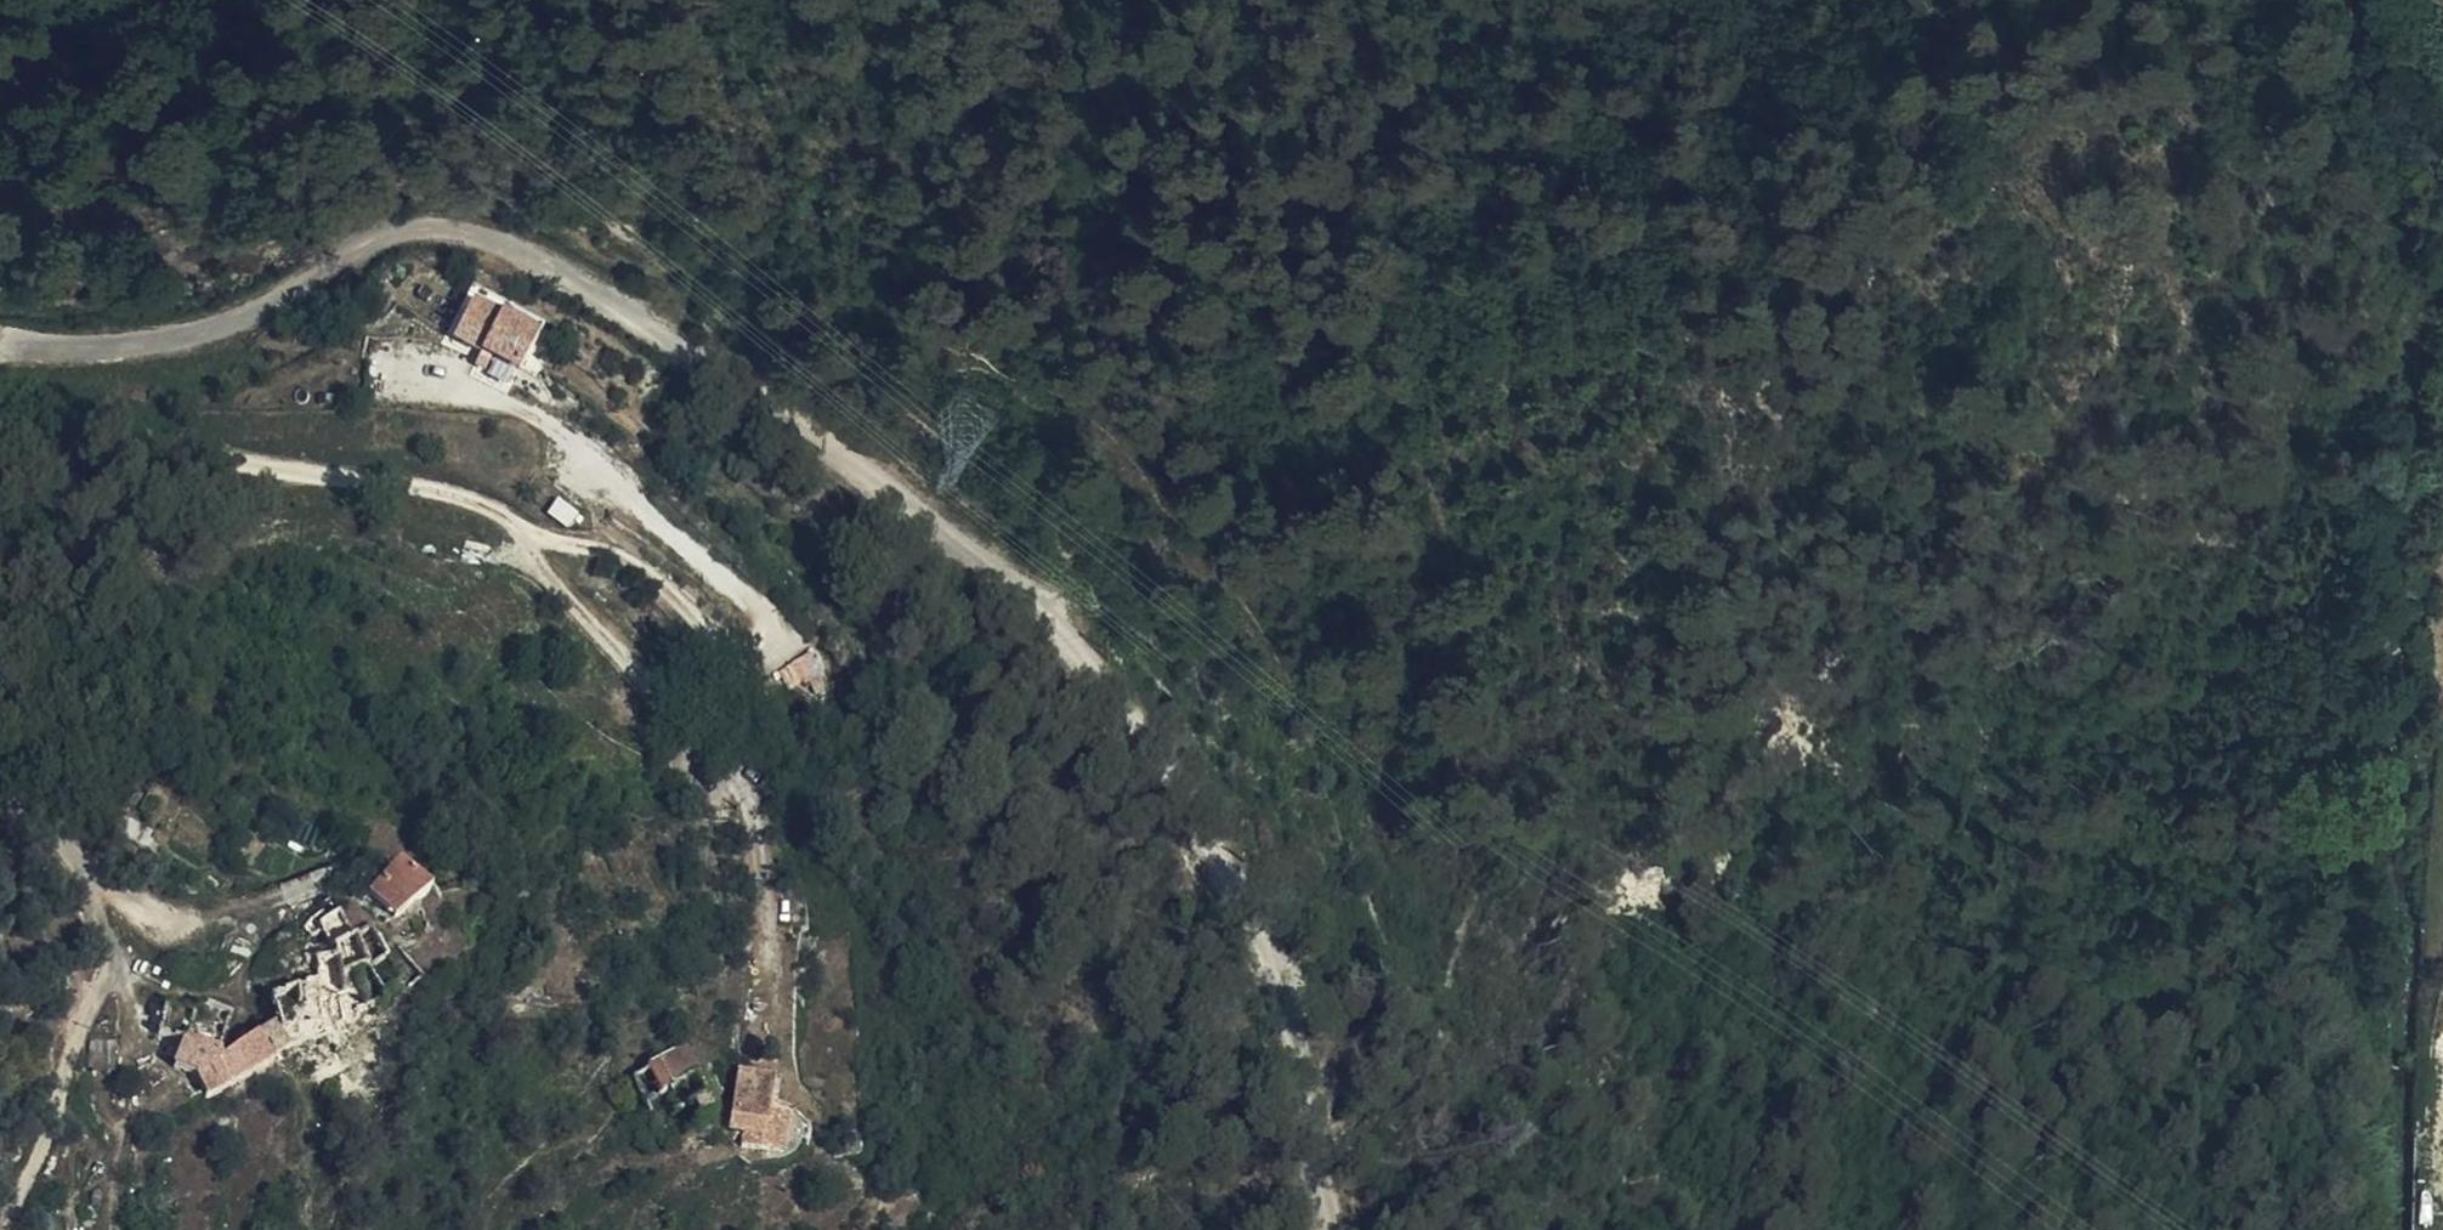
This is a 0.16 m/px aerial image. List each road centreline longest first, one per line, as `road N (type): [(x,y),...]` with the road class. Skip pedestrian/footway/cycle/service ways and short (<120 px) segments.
road 1 (track): [(1334,1229),(1249,905),(1038,604),(572,275),(467,235),(397,237),(223,325),(123,348),(0,350)]
road 2 (track): [(0,396),(234,462),(484,504),(569,559)]
road 3 (track): [(0,808),(55,833),(111,909),(11,1229)]

